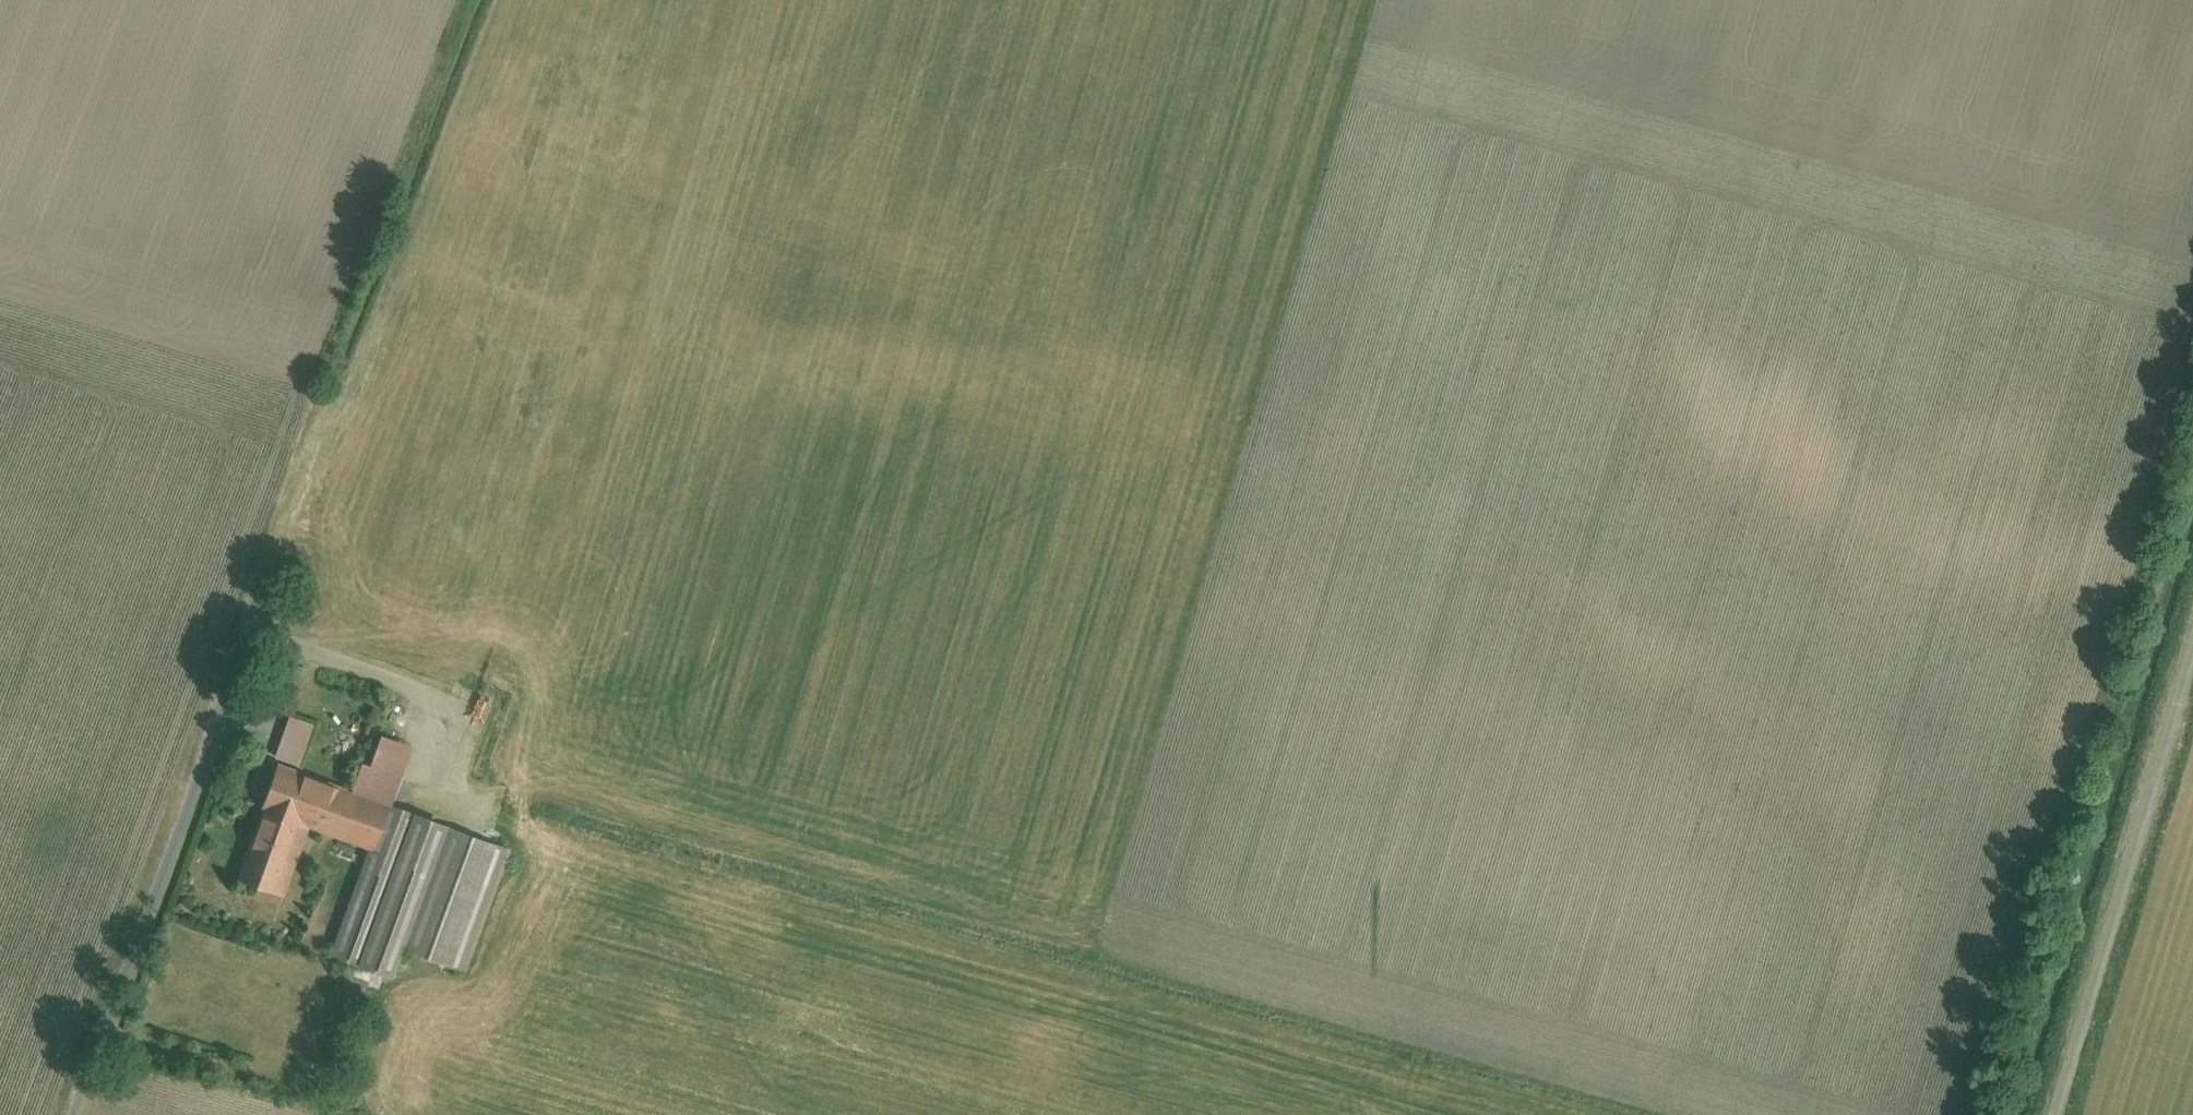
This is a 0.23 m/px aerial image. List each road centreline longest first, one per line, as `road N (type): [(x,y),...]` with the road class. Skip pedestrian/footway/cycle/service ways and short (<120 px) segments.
road 1 (track): [(78,1114),(277,612)]
road 2 (unclassified): [(2192,660),(2058,1114)]

